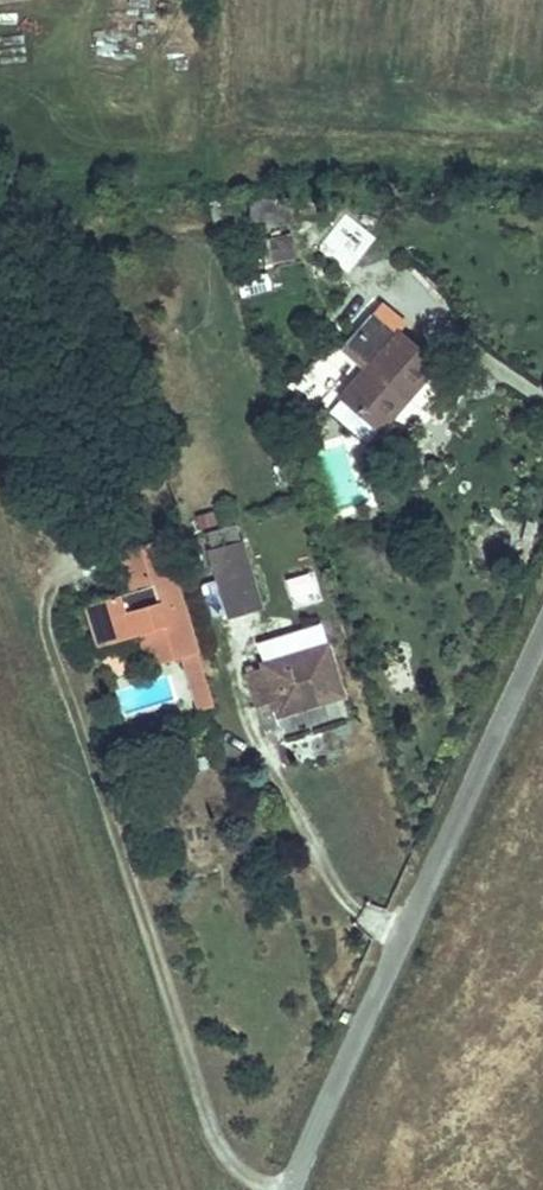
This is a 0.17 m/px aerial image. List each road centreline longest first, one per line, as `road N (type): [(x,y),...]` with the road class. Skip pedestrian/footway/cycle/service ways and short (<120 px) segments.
road 1 (residential): [(542,633),(293,1189)]

